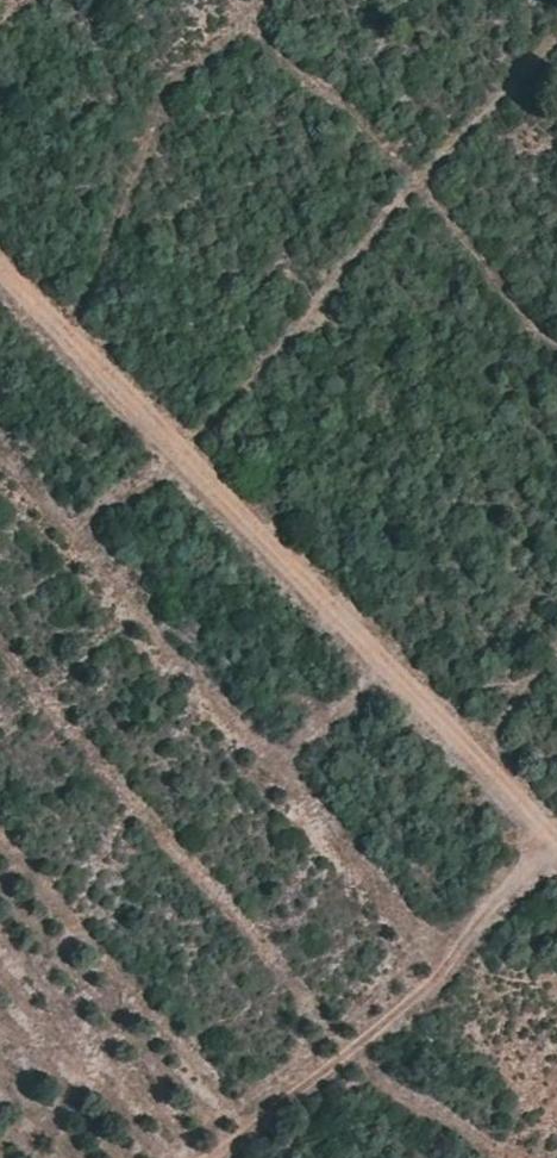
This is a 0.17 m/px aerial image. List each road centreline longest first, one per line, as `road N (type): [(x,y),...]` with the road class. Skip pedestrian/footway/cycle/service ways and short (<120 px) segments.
road 1 (track): [(556,843),(0,277)]

